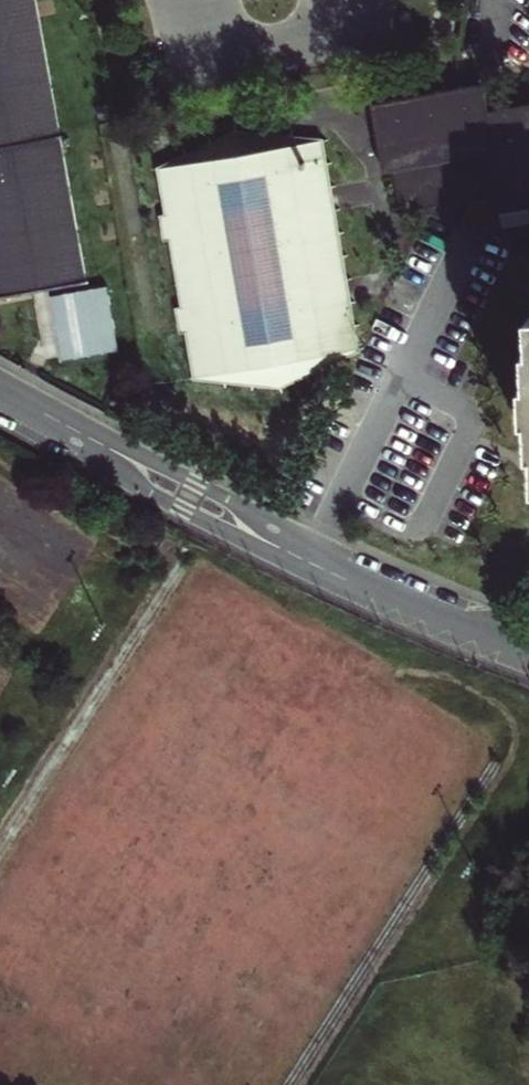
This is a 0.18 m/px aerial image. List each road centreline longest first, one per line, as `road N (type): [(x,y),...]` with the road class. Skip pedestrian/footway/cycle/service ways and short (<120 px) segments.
road 1 (residential): [(0,394),(314,561),(528,650)]

